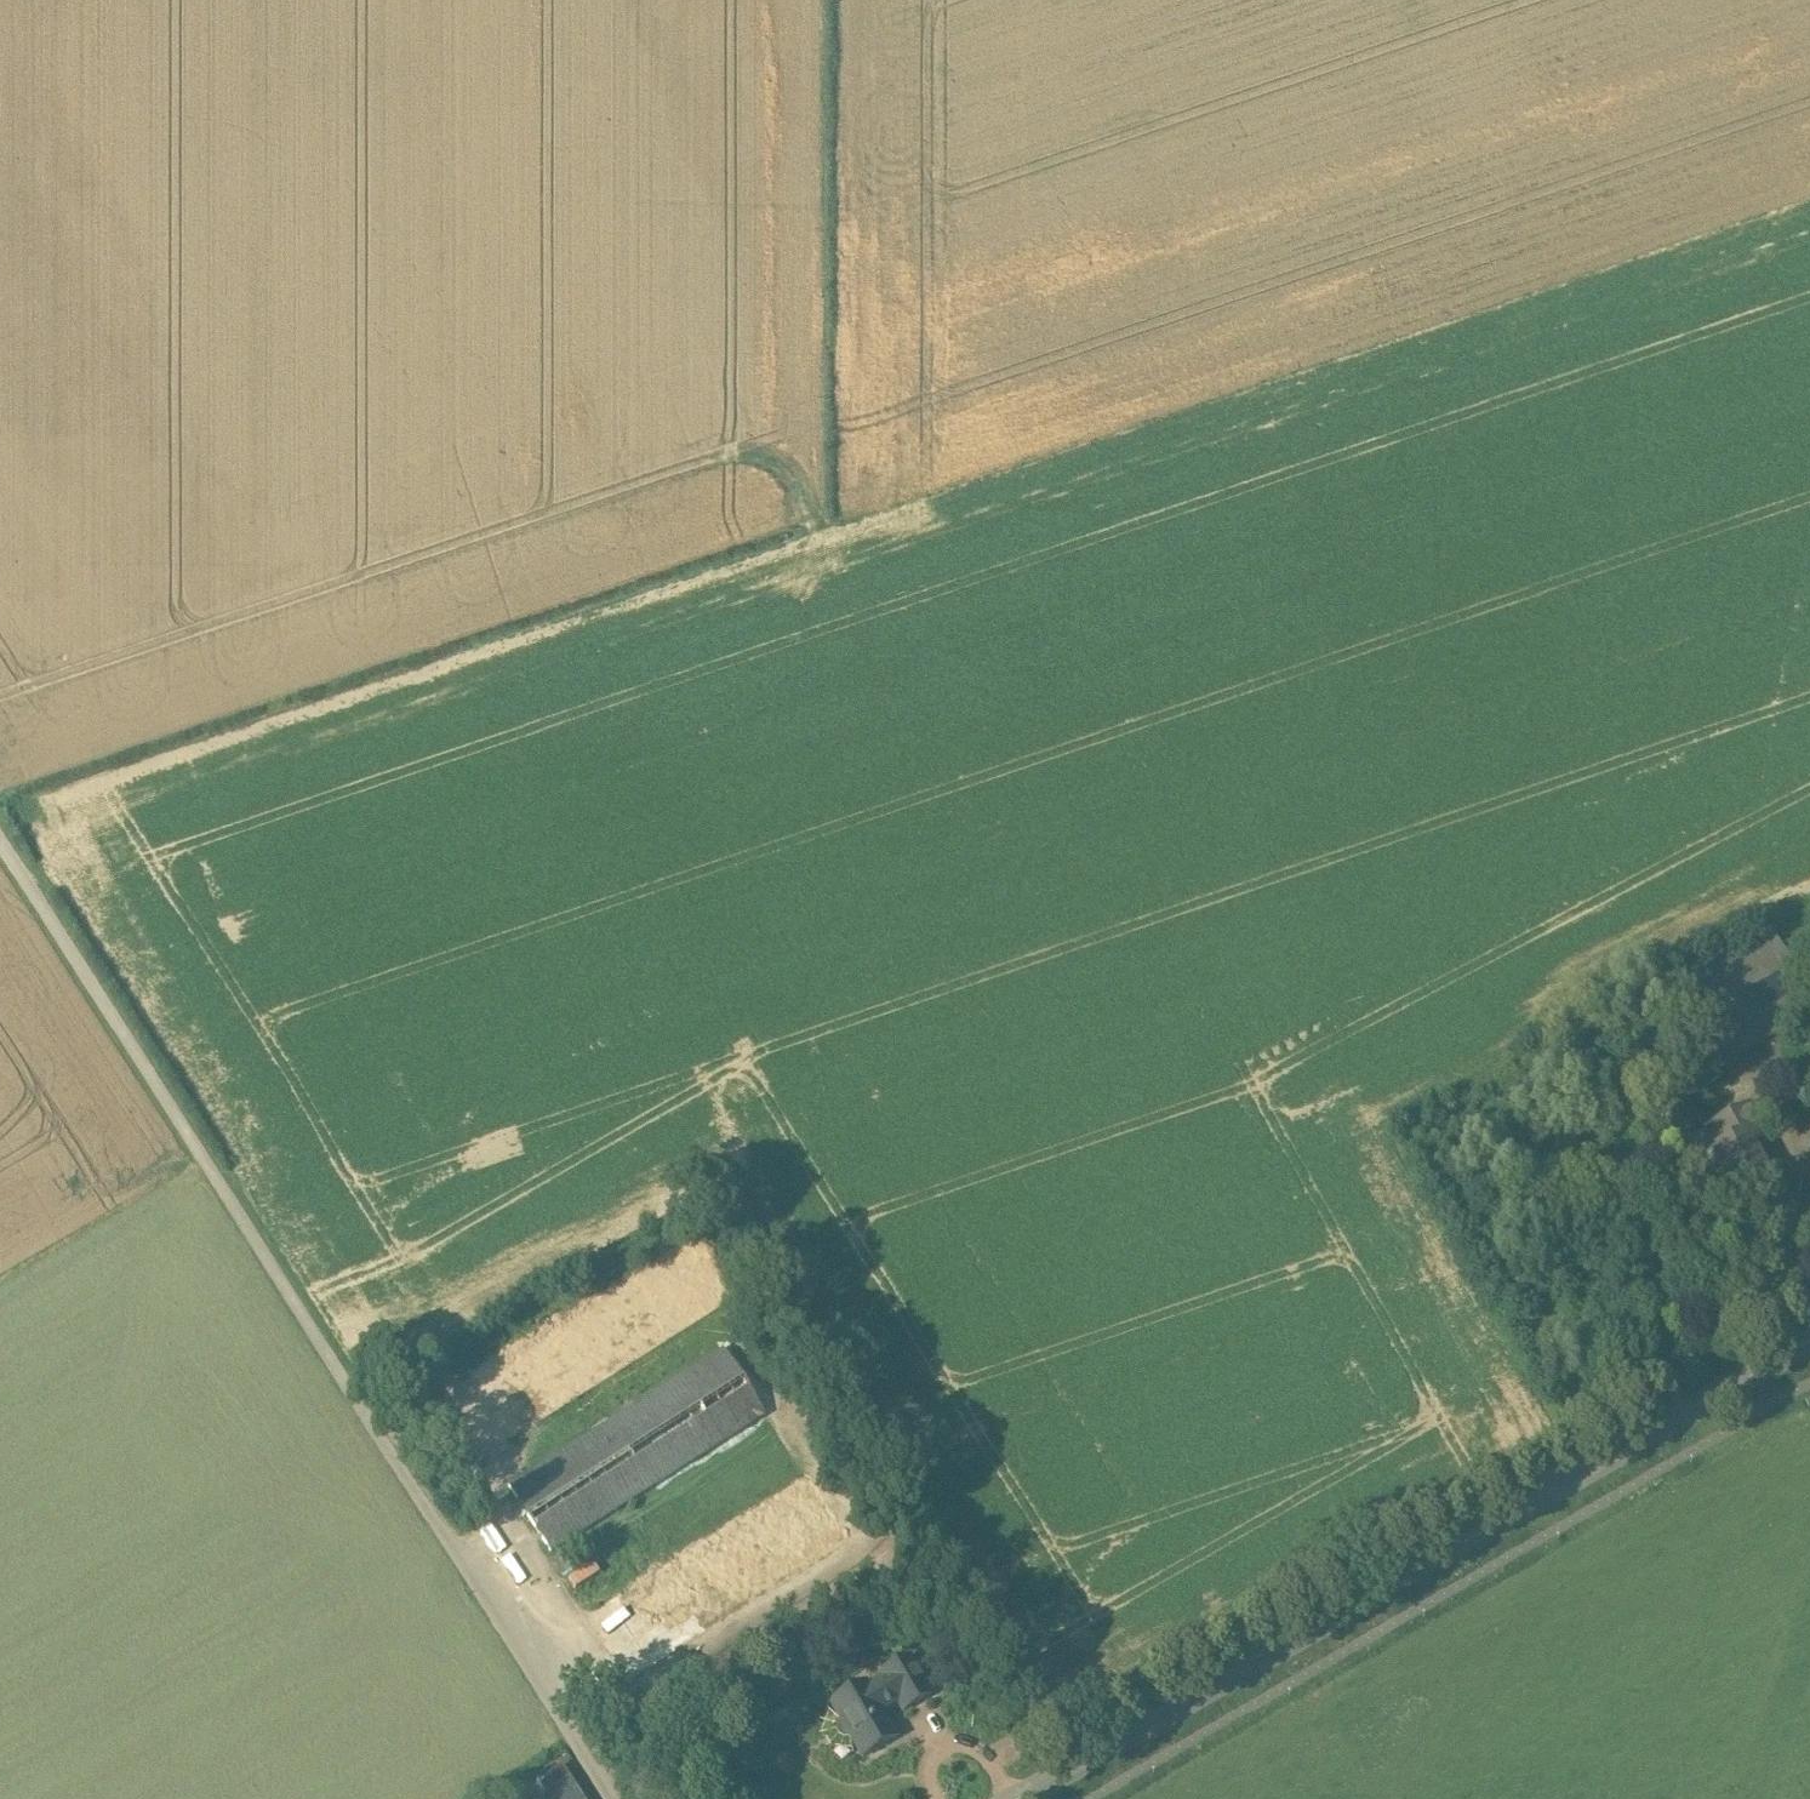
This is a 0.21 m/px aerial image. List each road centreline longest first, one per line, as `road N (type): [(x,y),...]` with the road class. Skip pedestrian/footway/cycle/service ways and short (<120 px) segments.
road 1 (secondary): [(1017,1798),(1809,1341)]

